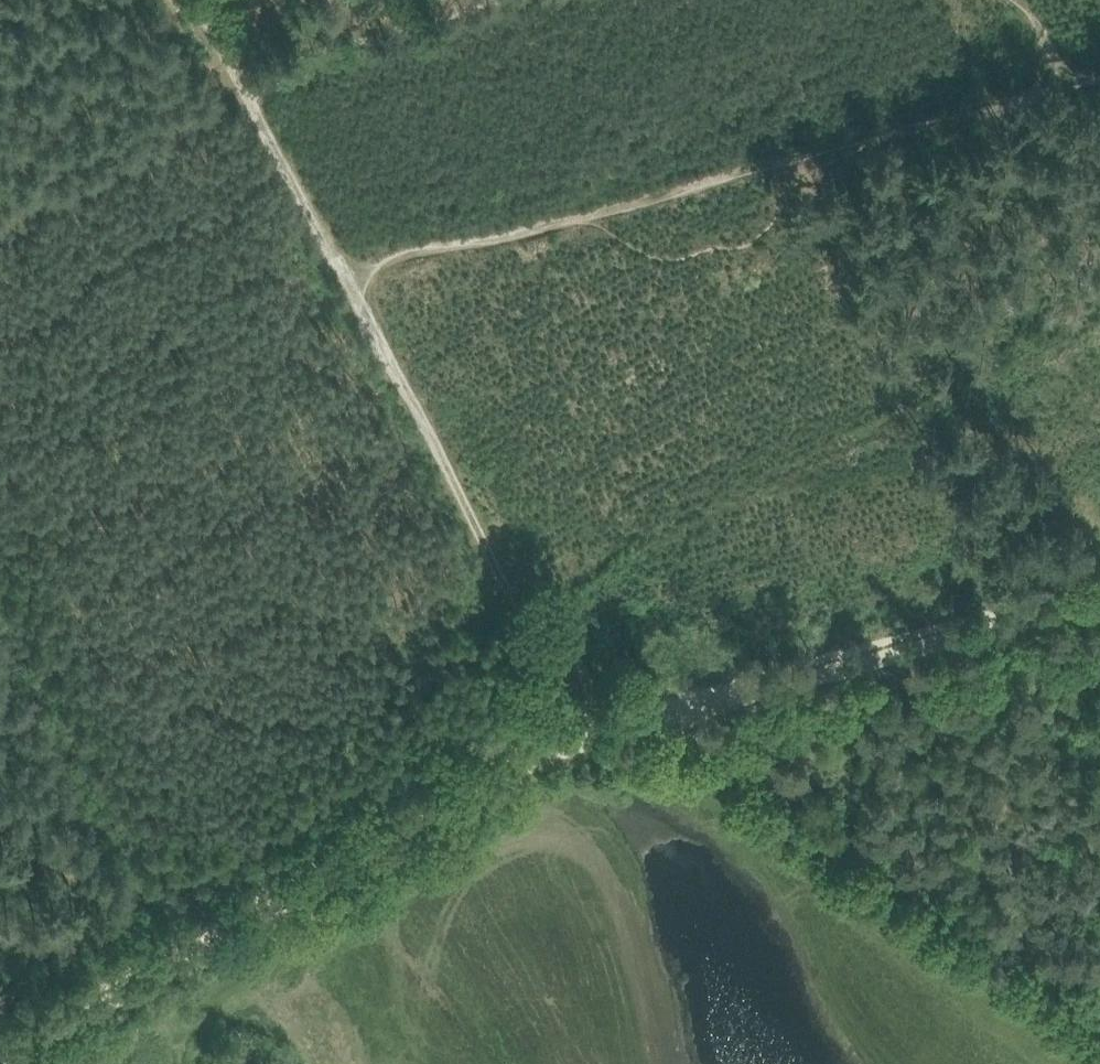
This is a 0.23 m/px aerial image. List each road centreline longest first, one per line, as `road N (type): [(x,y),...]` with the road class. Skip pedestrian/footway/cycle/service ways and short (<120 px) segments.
road 1 (track): [(585,724),(344,290),(1099,75)]
road 2 (track): [(0,1057),(588,734)]
road 3 (track): [(1099,1020),(631,712)]
road 4 (track): [(588,734),(1099,594)]
road 5 (track): [(185,0),(344,290)]
road 6 (track): [(231,86),(513,0)]

